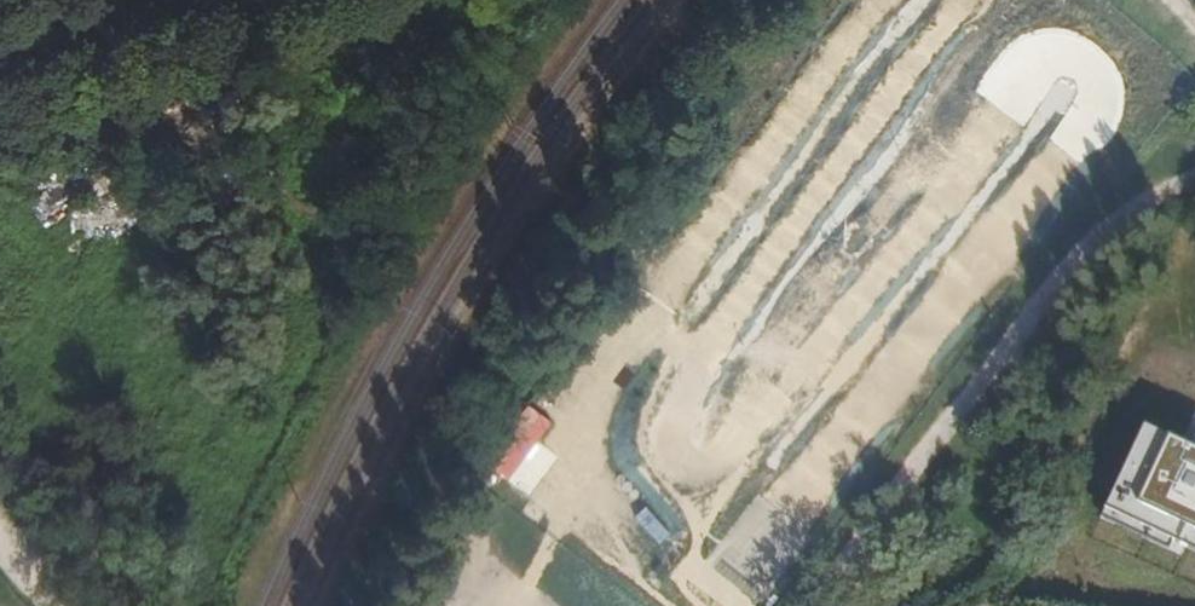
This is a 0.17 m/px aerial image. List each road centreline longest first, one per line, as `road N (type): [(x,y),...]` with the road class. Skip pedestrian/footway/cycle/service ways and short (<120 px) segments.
road 1 (track): [(129,0),(0,50)]

